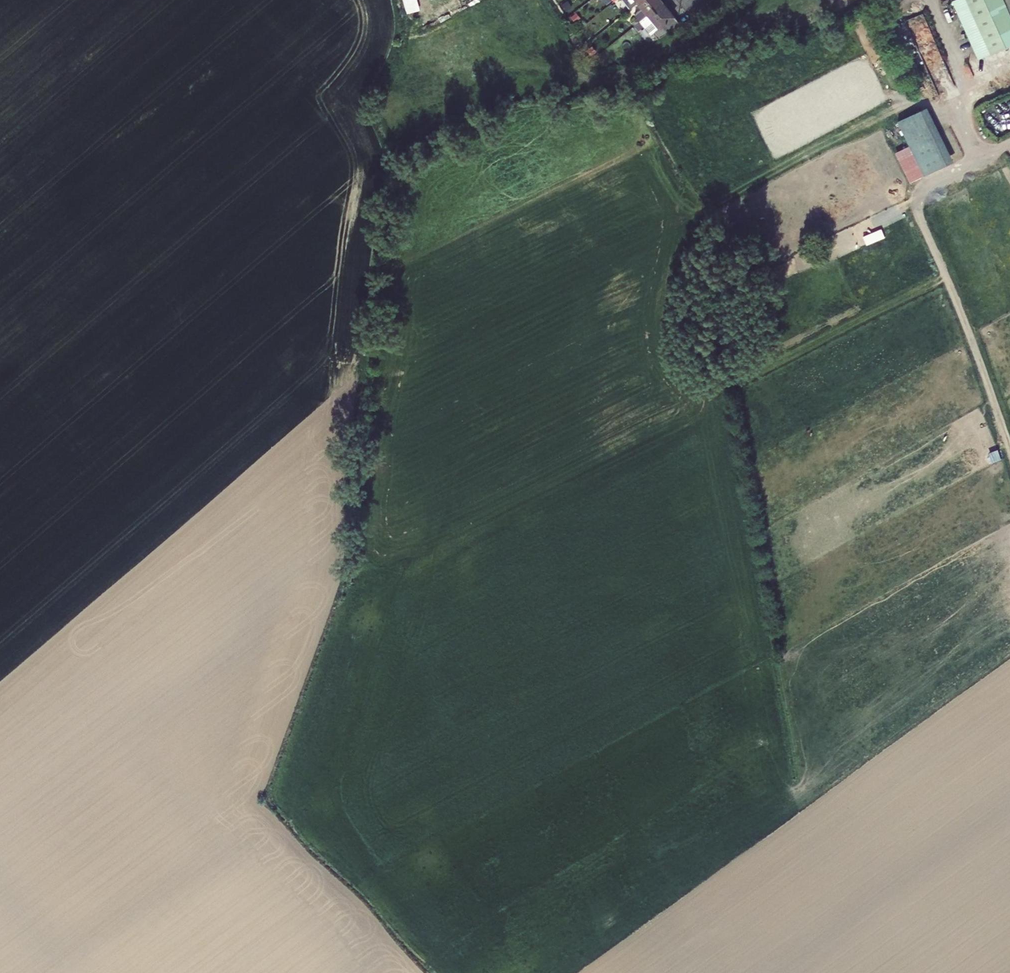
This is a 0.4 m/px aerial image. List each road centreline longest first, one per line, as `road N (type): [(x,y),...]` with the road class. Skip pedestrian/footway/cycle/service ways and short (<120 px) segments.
road 1 (track): [(1009,137),(912,195),(1009,460)]

